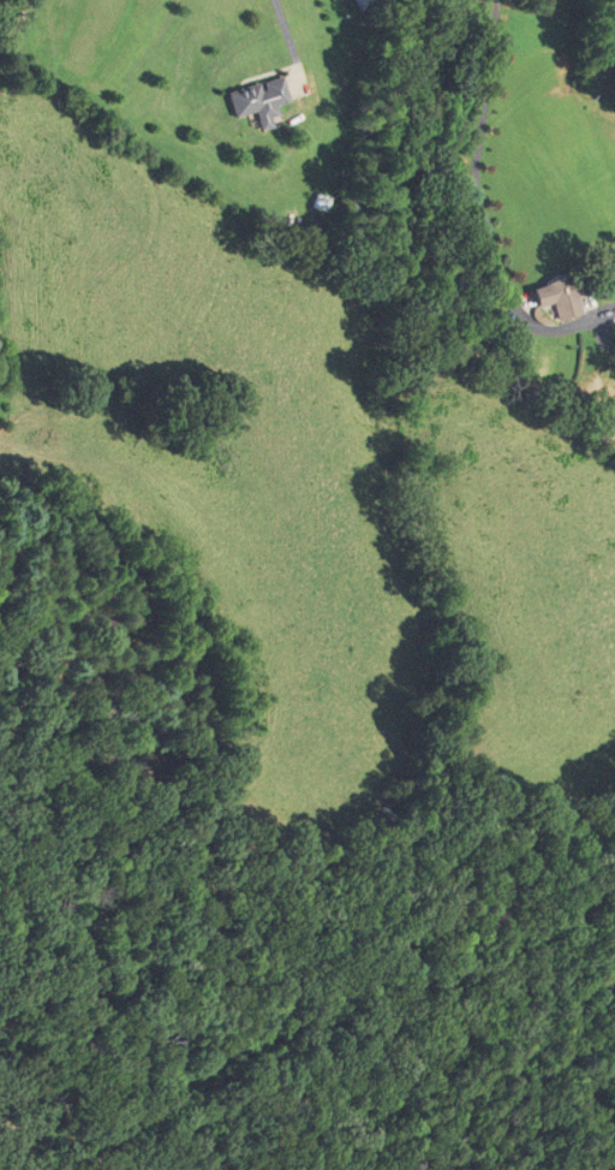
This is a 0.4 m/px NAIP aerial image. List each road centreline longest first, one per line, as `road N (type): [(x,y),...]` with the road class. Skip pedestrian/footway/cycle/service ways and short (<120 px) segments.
road 1 (residential): [(498,0),(477,177),(509,299)]

